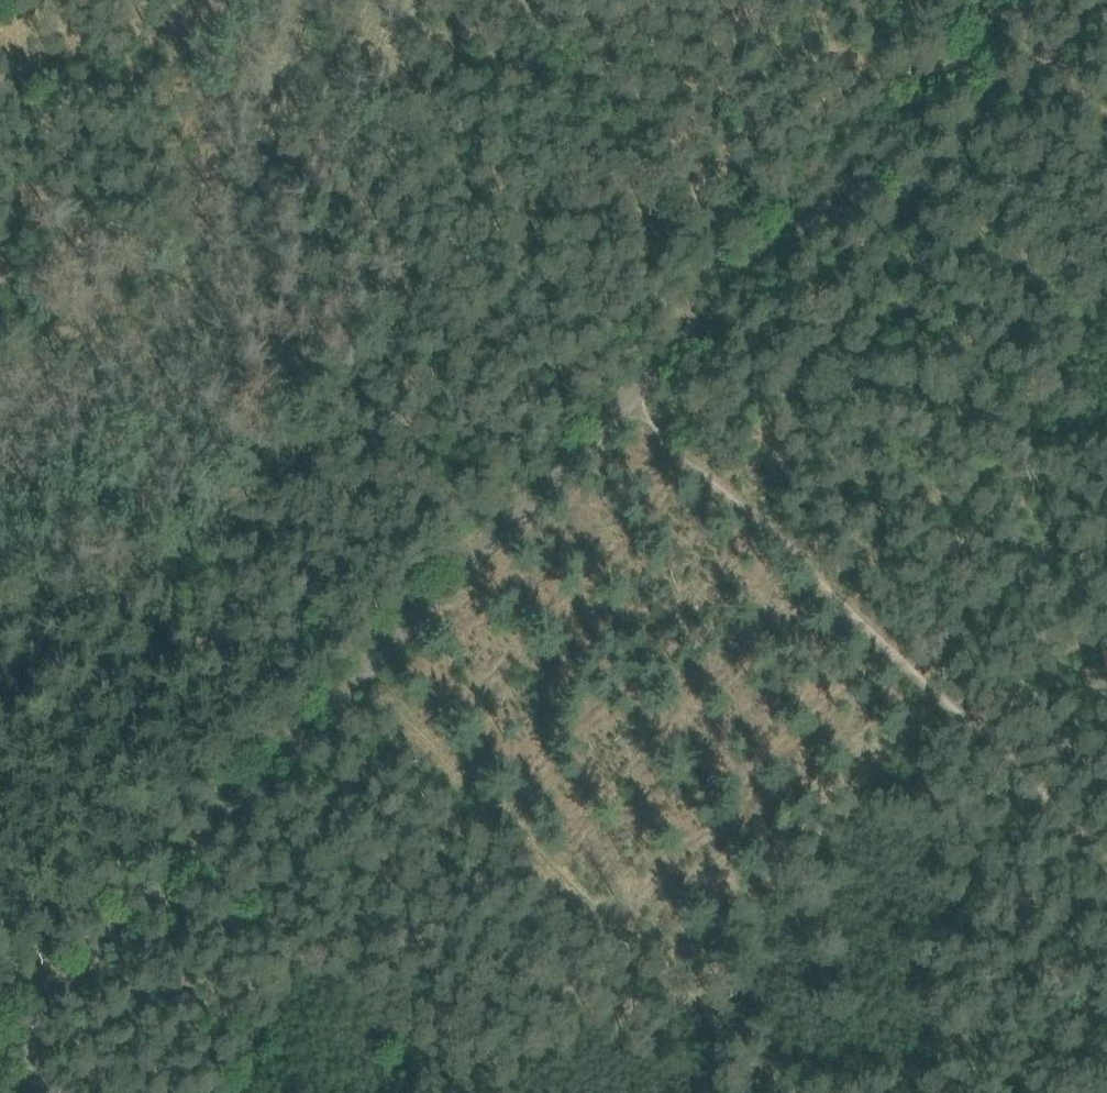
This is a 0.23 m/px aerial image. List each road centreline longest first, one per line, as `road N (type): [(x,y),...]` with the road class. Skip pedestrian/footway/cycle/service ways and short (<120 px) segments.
road 1 (track): [(623,386),(7,1012),(60,1080)]
road 2 (track): [(1106,852),(623,386)]
road 3 (track): [(1015,0),(623,386)]

